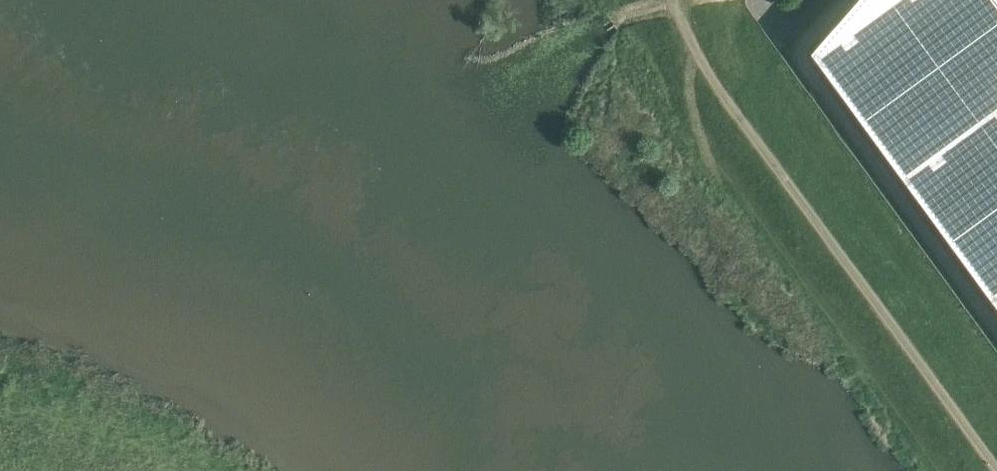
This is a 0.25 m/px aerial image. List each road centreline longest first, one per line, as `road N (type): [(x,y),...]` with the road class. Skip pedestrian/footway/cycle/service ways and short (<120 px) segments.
road 1 (track): [(996,464),(735,107),(674,0)]

